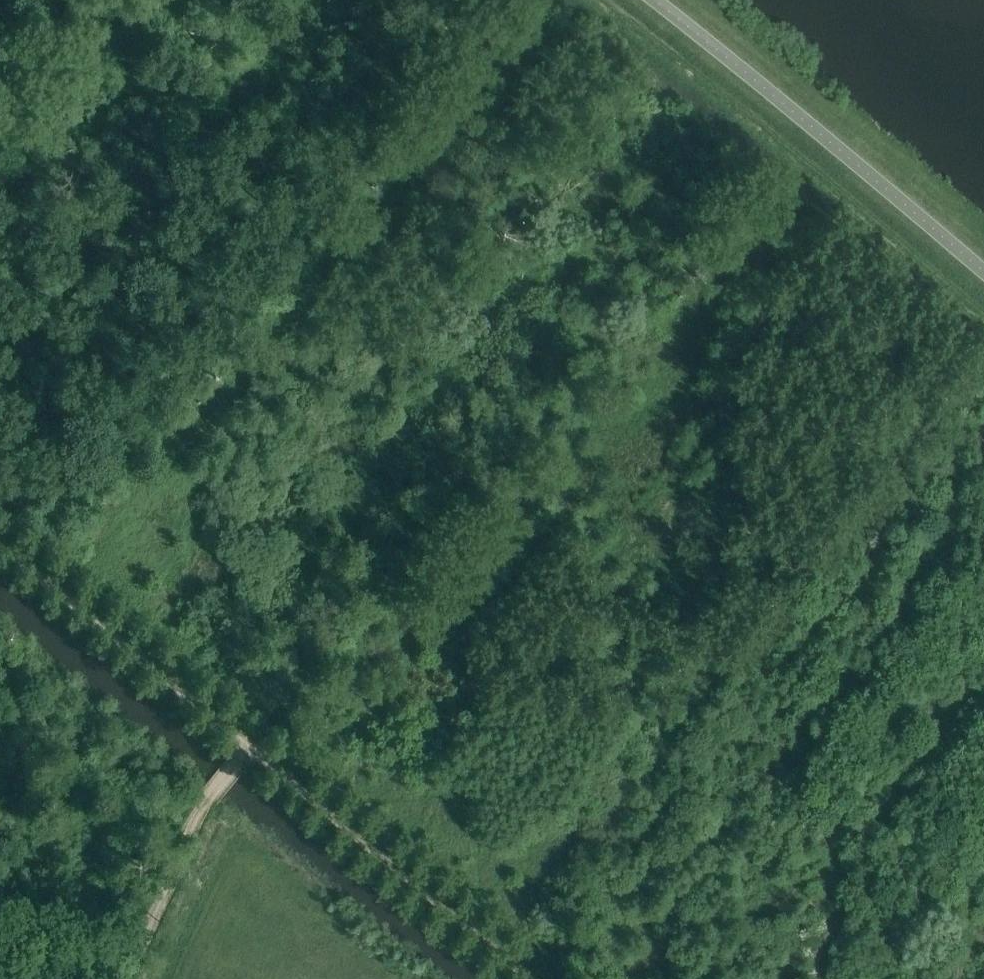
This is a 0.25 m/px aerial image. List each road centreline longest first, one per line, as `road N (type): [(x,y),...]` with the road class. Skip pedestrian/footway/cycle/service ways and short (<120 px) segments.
road 1 (track): [(549,978),(257,728),(0,527)]
road 2 (track): [(195,827),(124,978)]

